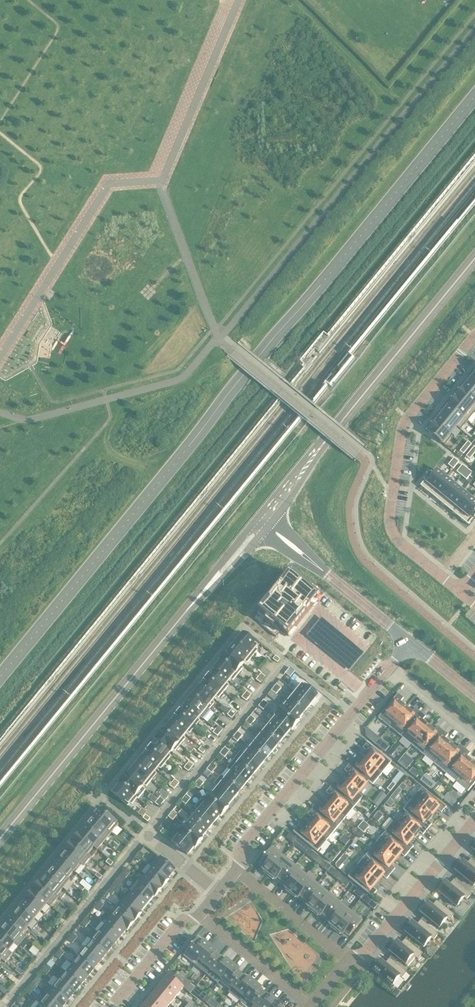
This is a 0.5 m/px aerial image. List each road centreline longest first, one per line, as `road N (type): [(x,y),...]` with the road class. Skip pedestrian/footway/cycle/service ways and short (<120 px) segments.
road 1 (secondary): [(474,258),(263,520)]
road 2 (secondary): [(213,581),(0,838)]
road 3 (residential): [(458,593),(403,549),(389,503),(402,426),(474,336)]
road 4 (residential): [(392,665),(244,844),(235,869)]
road 5 (residential): [(146,834),(283,667)]
road 6 (residential): [(10,1001),(146,834)]
road 7 (residential): [(410,642),(263,520)]
road 8 (residential): [(349,961),(367,953),(474,821)]
road 9 (residential): [(349,961),(235,869)]
road 10 (residential): [(197,915),(311,1006)]
road 11 (residential): [(197,915),(177,926),(111,1006)]

